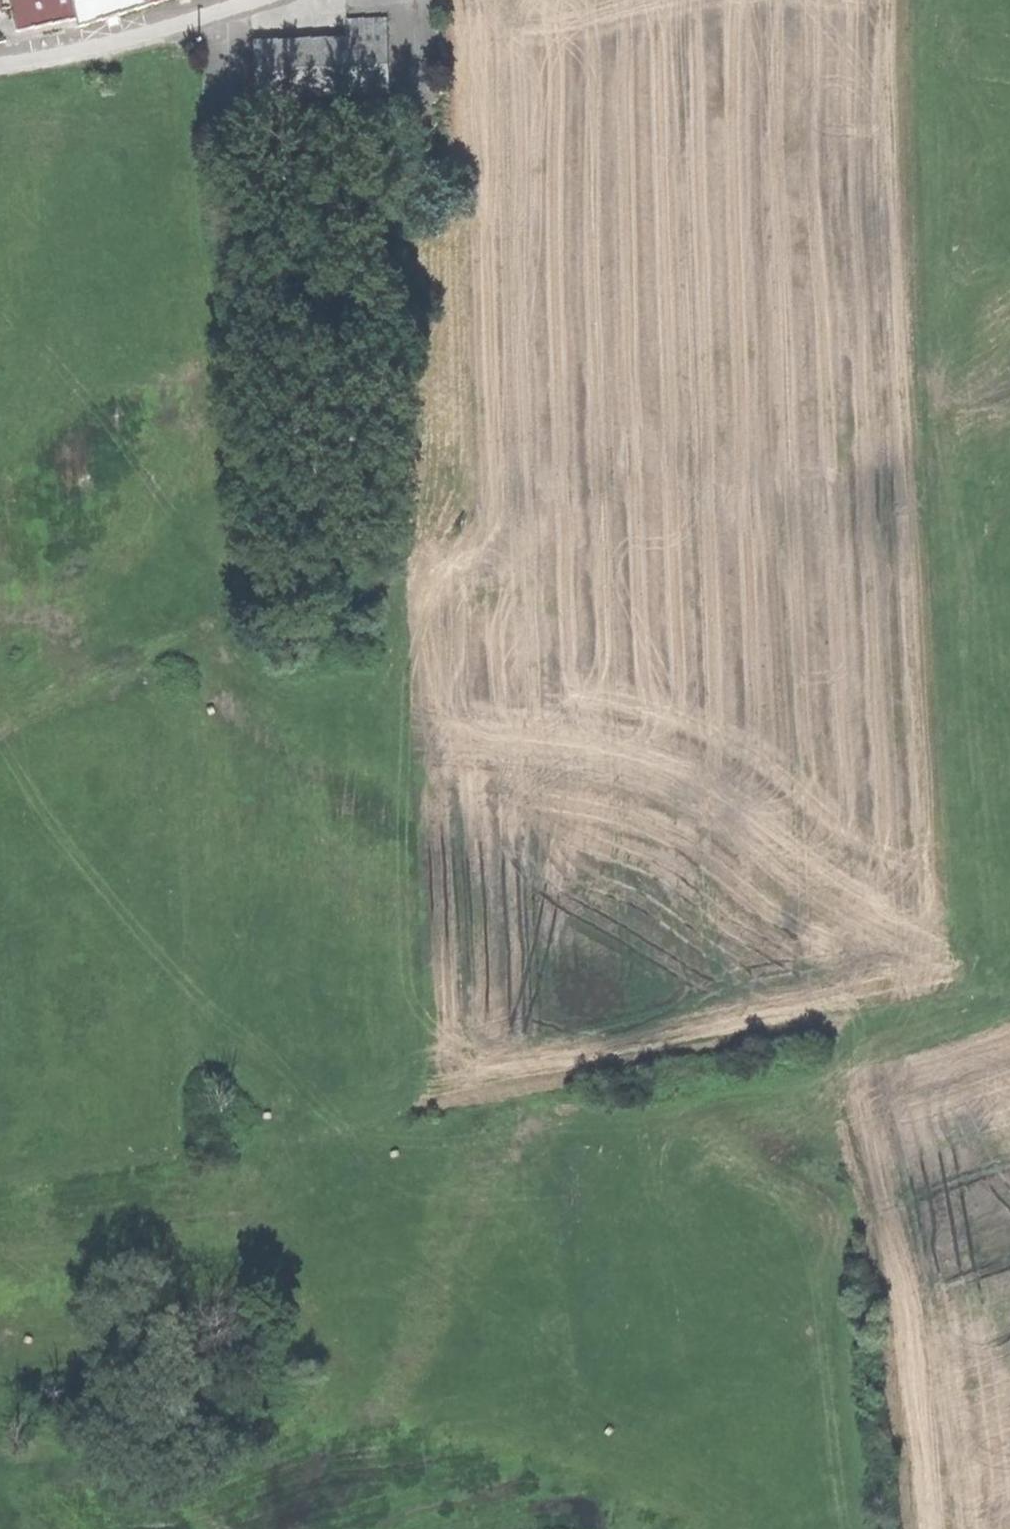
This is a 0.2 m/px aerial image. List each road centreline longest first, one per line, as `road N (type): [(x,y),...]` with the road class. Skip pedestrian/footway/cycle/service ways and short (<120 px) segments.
road 1 (unclassified): [(0,60),(253,0)]

